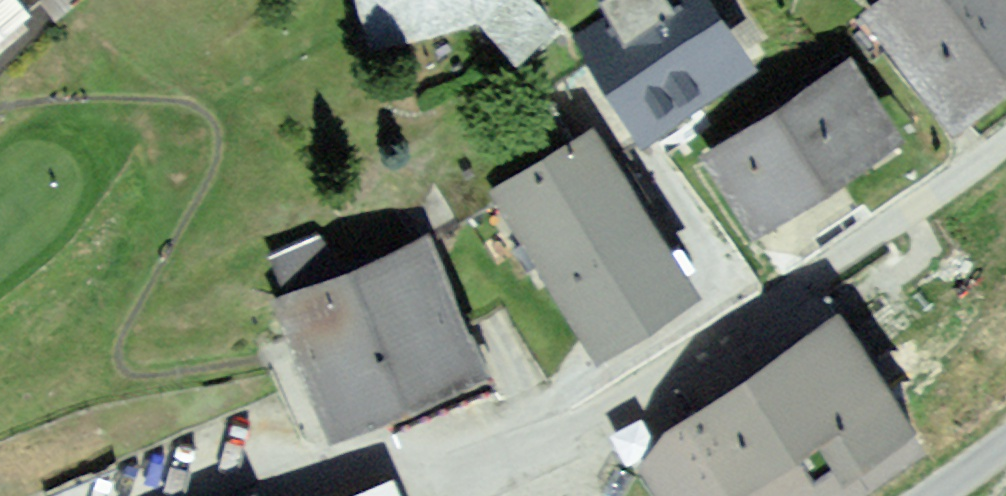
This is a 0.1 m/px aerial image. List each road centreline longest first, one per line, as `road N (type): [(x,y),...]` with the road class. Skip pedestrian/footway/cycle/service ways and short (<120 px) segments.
road 1 (residential): [(210,495),(261,476),(548,437),(748,323),(1005,138)]

